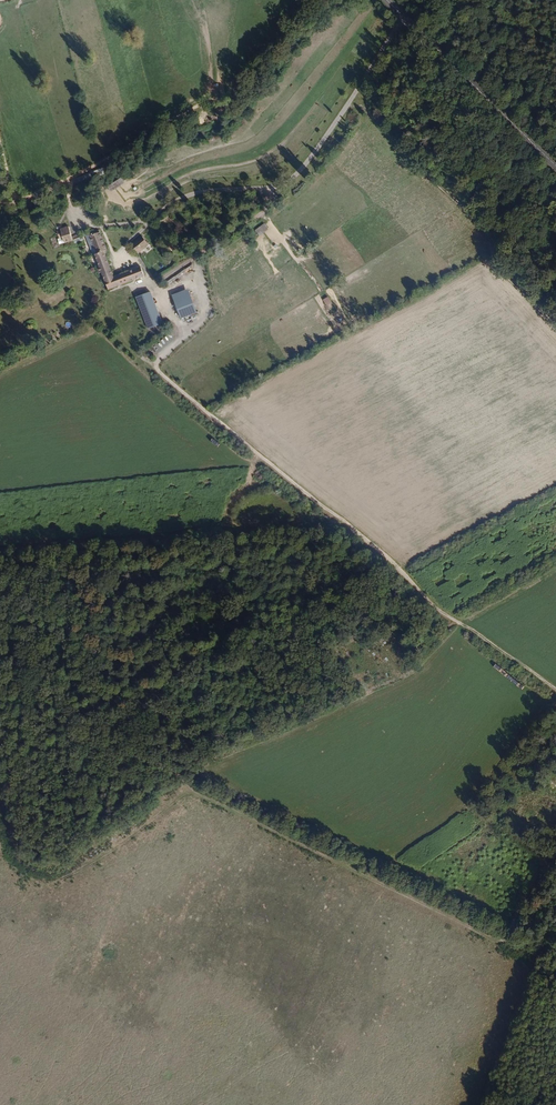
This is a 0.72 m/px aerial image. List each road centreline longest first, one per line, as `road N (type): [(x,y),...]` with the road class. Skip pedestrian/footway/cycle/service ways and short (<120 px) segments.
road 1 (track): [(0,145),(14,195),(26,198),(210,100)]
road 2 (secondary): [(386,0),(555,166)]
road 3 (track): [(555,959),(523,933),(525,906),(555,862)]

